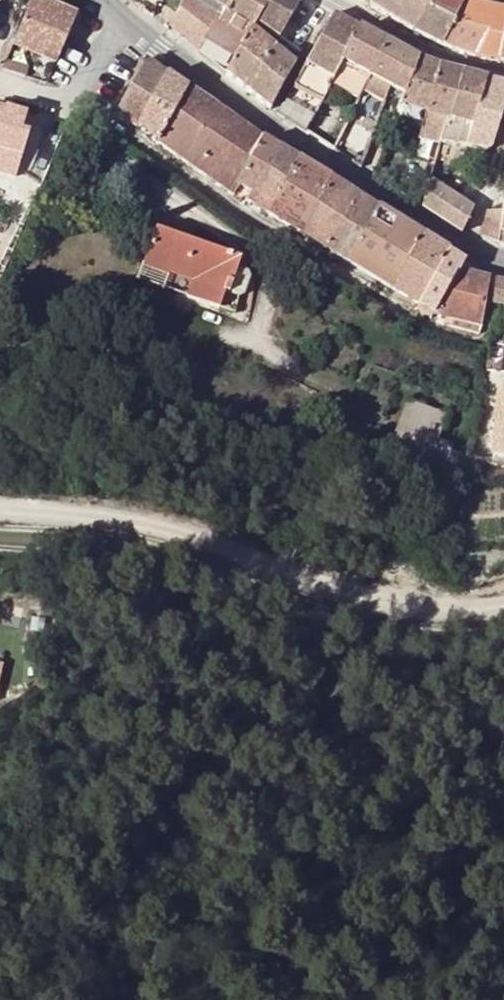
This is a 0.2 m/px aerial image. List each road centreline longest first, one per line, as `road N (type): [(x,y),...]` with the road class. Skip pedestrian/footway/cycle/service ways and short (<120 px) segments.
road 1 (tertiary): [(503,260),(470,249),(121,18)]

